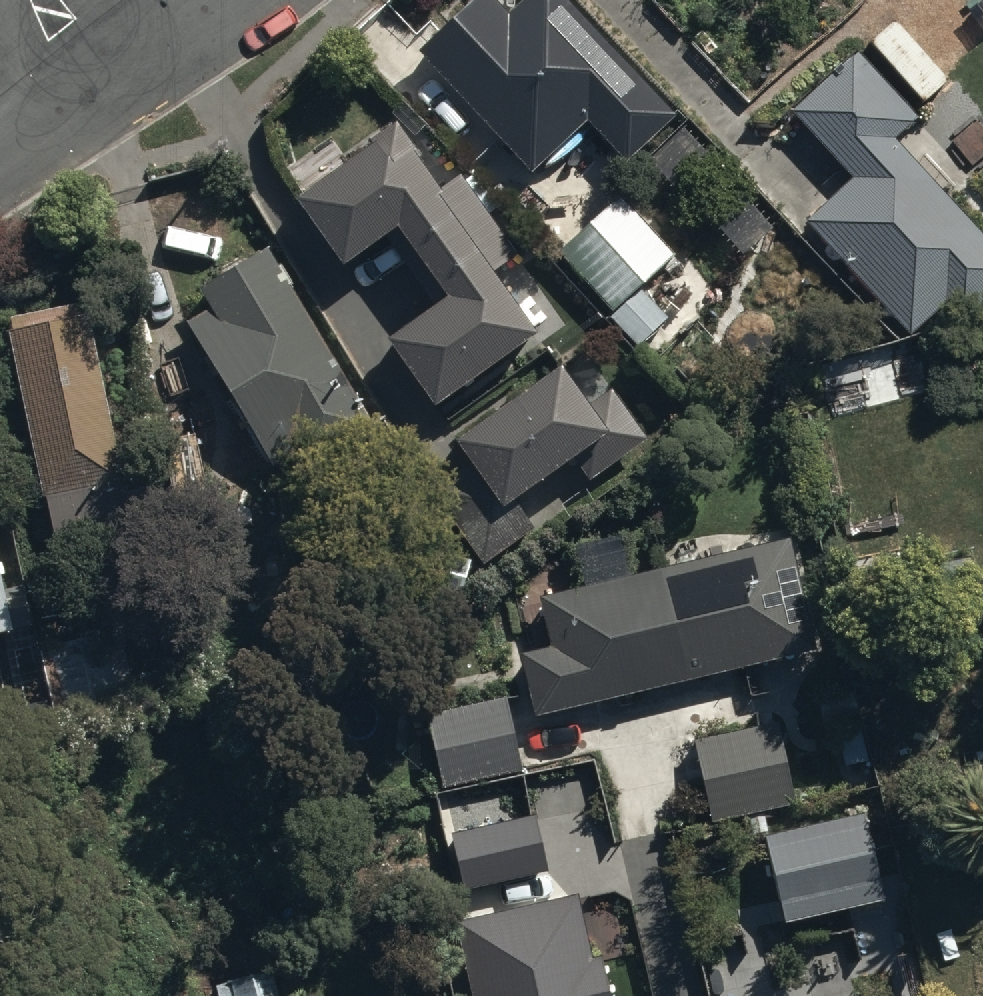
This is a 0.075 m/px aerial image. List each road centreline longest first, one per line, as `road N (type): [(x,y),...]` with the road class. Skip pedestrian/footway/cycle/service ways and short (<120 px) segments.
road 1 (residential): [(116,85),(0,160)]
road 2 (residential): [(220,0),(116,85)]

